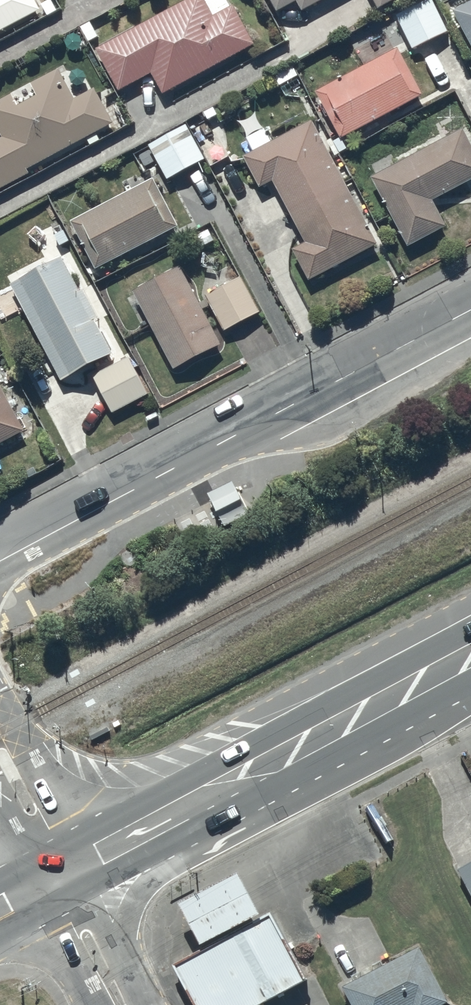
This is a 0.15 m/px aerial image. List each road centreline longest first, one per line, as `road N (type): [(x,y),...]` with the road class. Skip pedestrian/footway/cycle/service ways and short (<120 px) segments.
road 1 (secondary): [(0,561),(470,312)]
road 2 (trunk): [(470,654),(58,873)]
road 3 (tertiary): [(120,1004),(58,873)]
road 4 (secondary): [(58,873),(0,750)]

